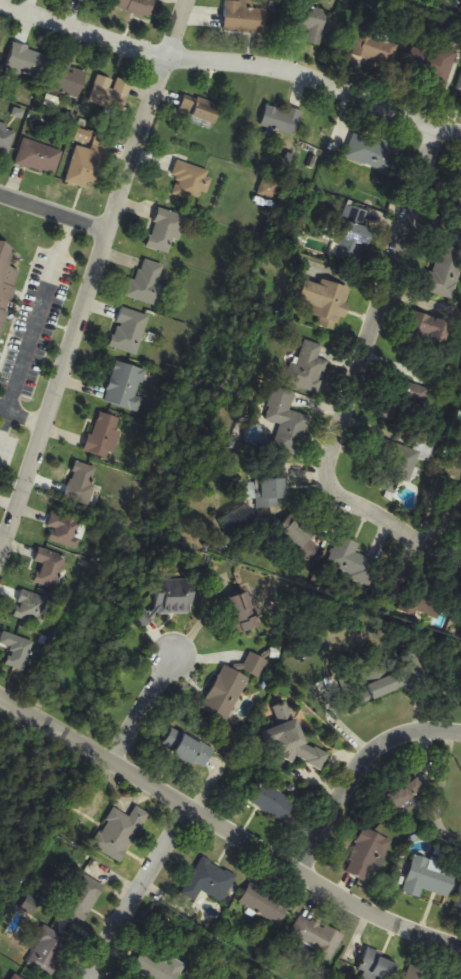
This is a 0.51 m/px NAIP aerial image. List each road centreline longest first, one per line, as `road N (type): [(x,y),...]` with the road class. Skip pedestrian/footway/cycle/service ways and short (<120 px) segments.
road 1 (residential): [(182,0),(0,548)]
road 2 (tertiary): [(460,945),(299,878),(0,704)]
road 3 (residential): [(460,134),(278,69),(166,60),(0,6)]
road 4 (residential): [(439,128),(325,480),(339,502),(403,539)]
road 5 (residential): [(460,736),(409,732),(363,757),(299,878)]
road 6 (residential): [(188,814),(87,978)]
road 7 (residential): [(174,656),(111,767)]

